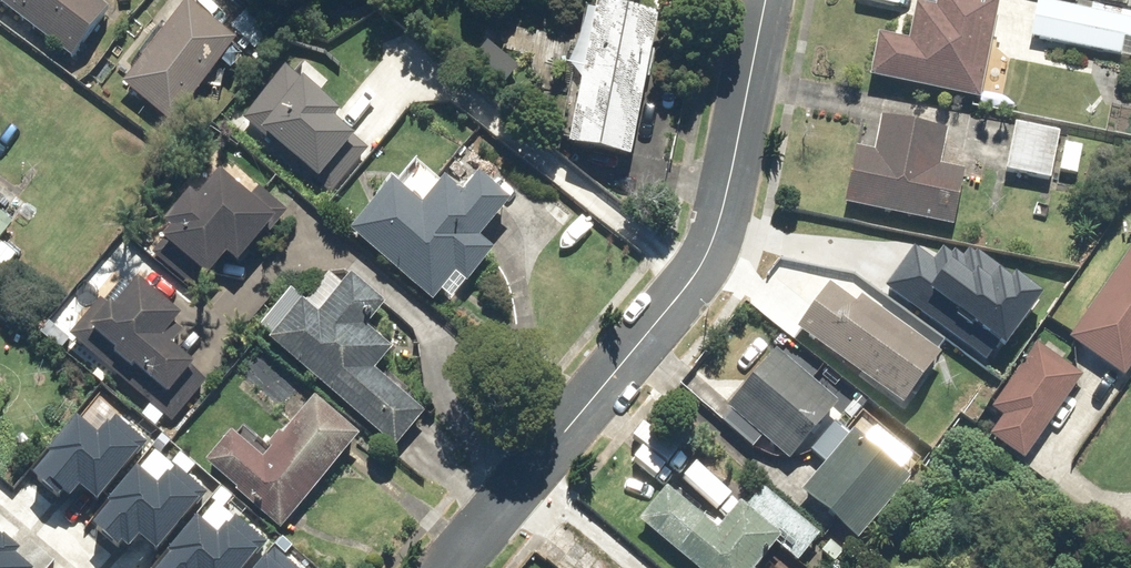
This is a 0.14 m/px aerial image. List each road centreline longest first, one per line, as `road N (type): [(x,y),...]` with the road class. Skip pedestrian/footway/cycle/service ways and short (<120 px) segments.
road 1 (residential): [(765,0),(728,191),(703,263),(451,567)]

